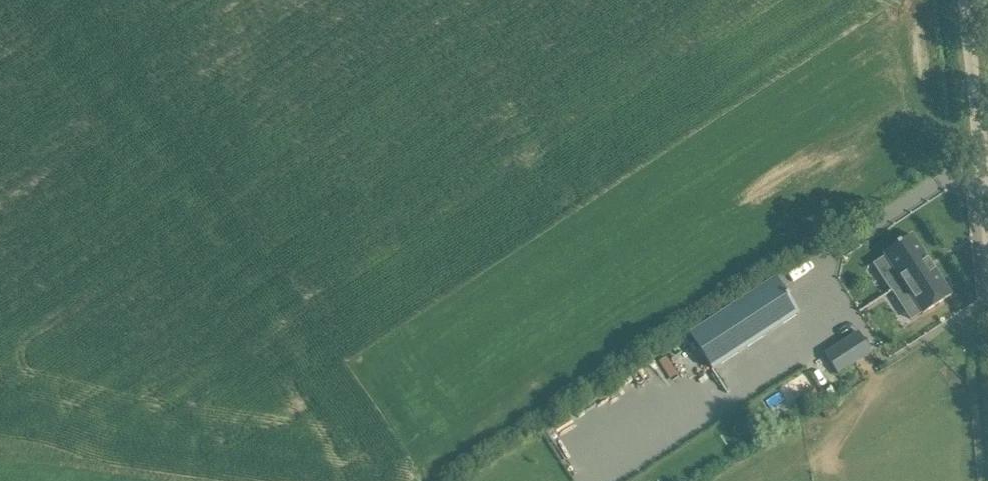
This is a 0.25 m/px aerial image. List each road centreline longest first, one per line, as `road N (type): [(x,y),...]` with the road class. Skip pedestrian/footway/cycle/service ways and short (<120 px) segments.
road 1 (unclassified): [(987,151),(972,0)]

